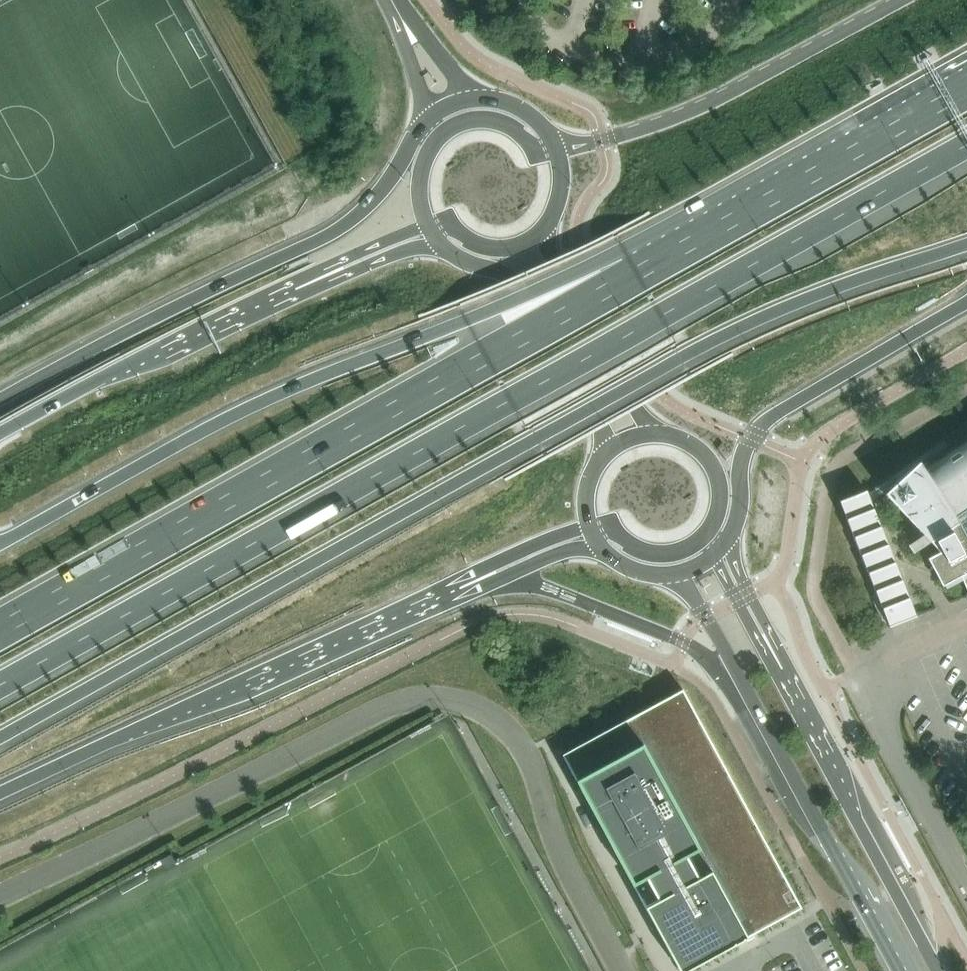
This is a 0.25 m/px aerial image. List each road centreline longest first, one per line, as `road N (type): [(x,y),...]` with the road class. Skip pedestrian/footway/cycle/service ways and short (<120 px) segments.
road 1 (trunk): [(0,685),(966,142)]
road 2 (trunk): [(0,734),(680,359),(801,304),(966,251)]
road 3 (trunk): [(677,246),(0,630)]
road 4 (trunk): [(677,246),(292,389),(0,540)]
road 5 (trunk): [(0,792),(434,592)]
road 6 (trunk): [(398,169),(371,204),(312,244),(0,400)]
road 7 (secondary): [(675,574),(715,629),(906,970)]
road 8 (secondary): [(904,0),(715,100),(557,149)]
road 9 (trunk): [(0,433),(117,368),(312,282)]
road 10 (secondary): [(938,970),(781,669)]
road 11 (trunk): [(966,87),(677,246)]
road 12 (trunk): [(739,485),(747,451),(771,417),(966,303)]
road 13 (secondary): [(440,243),(507,277),(534,305),(610,448)]
road 14 (secondary): [(657,433),(566,283),(544,230)]
road 15 (trunk): [(434,592),(503,579),(573,549),(604,549)]
road 16 (trunk): [(434,592),(591,529)]
road 17 (secondary): [(781,669),(726,541)]
road 18 (secondary): [(706,534),(718,495),(712,468),(683,439),(657,433)]
road 19 (trunk): [(312,282),(440,243)]
road 20 (secondary): [(781,669),(714,555)]
road 21 (trunk): [(312,282),(429,225)]
road 22 (secondary): [(439,138),(486,120),(532,148),(557,149)]
road 23 (secondary): [(591,529),(611,527),(636,550),(667,554),(706,534)]
road 24 (residential): [(470,100),(389,0)]
road 25 (secondary): [(429,225),(444,222),(492,248),(521,245),(544,230)]
road 26 (residential): [(388,0),(433,117)]

